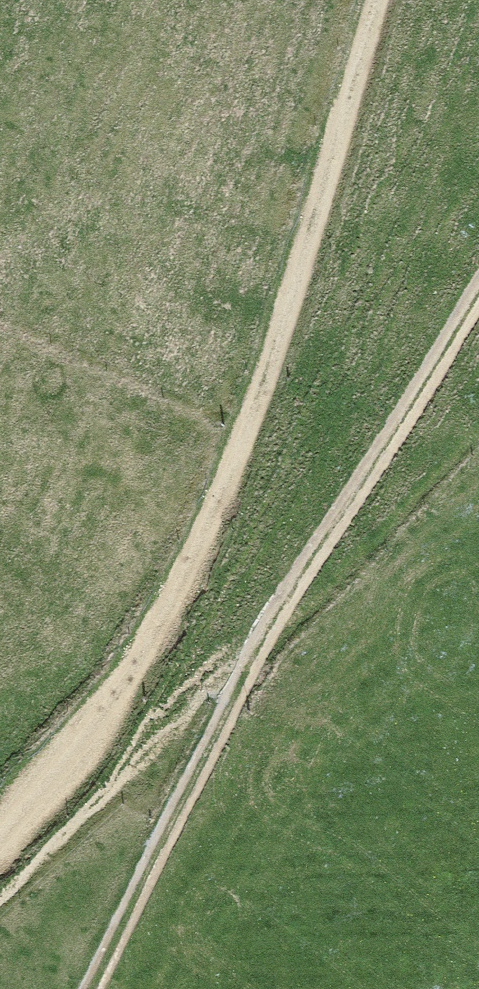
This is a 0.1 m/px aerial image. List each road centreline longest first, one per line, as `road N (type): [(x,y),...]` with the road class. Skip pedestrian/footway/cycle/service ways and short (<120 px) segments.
road 1 (track): [(371,0),(213,519),(100,719),(0,841)]
road 2 (track): [(478,278),(275,610),(89,988)]

